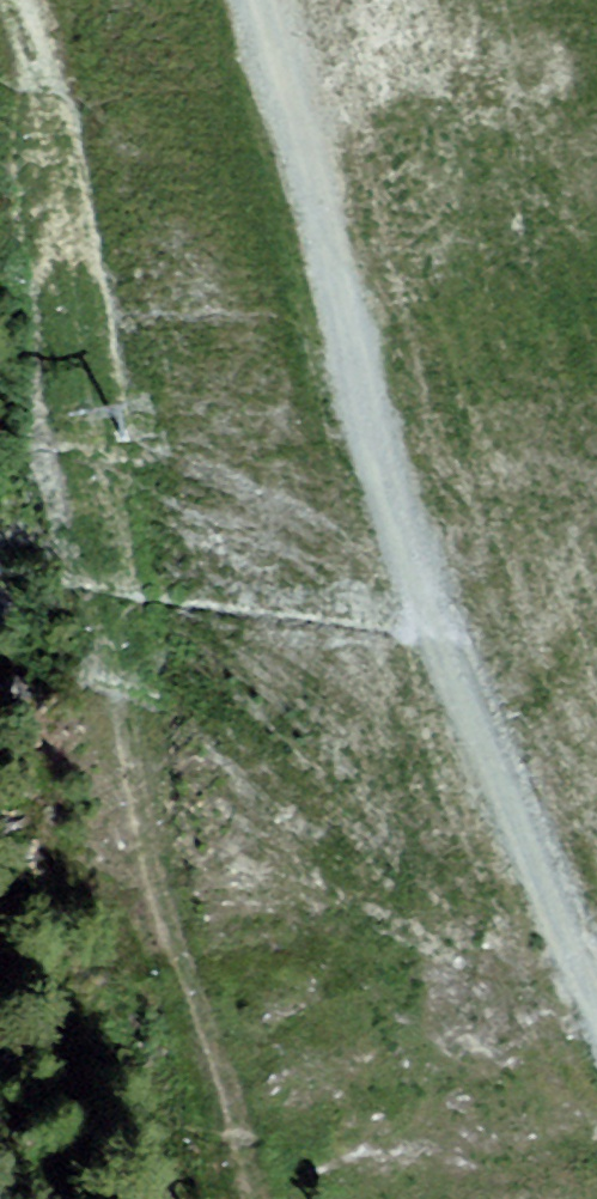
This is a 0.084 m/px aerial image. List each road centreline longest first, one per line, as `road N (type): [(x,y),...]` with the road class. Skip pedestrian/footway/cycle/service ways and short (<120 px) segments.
road 1 (track): [(256,1198),(199,973),(149,821),(137,631),(98,511),(0,24)]
road 2 (track): [(596,947),(395,535),(314,191),(244,0)]

